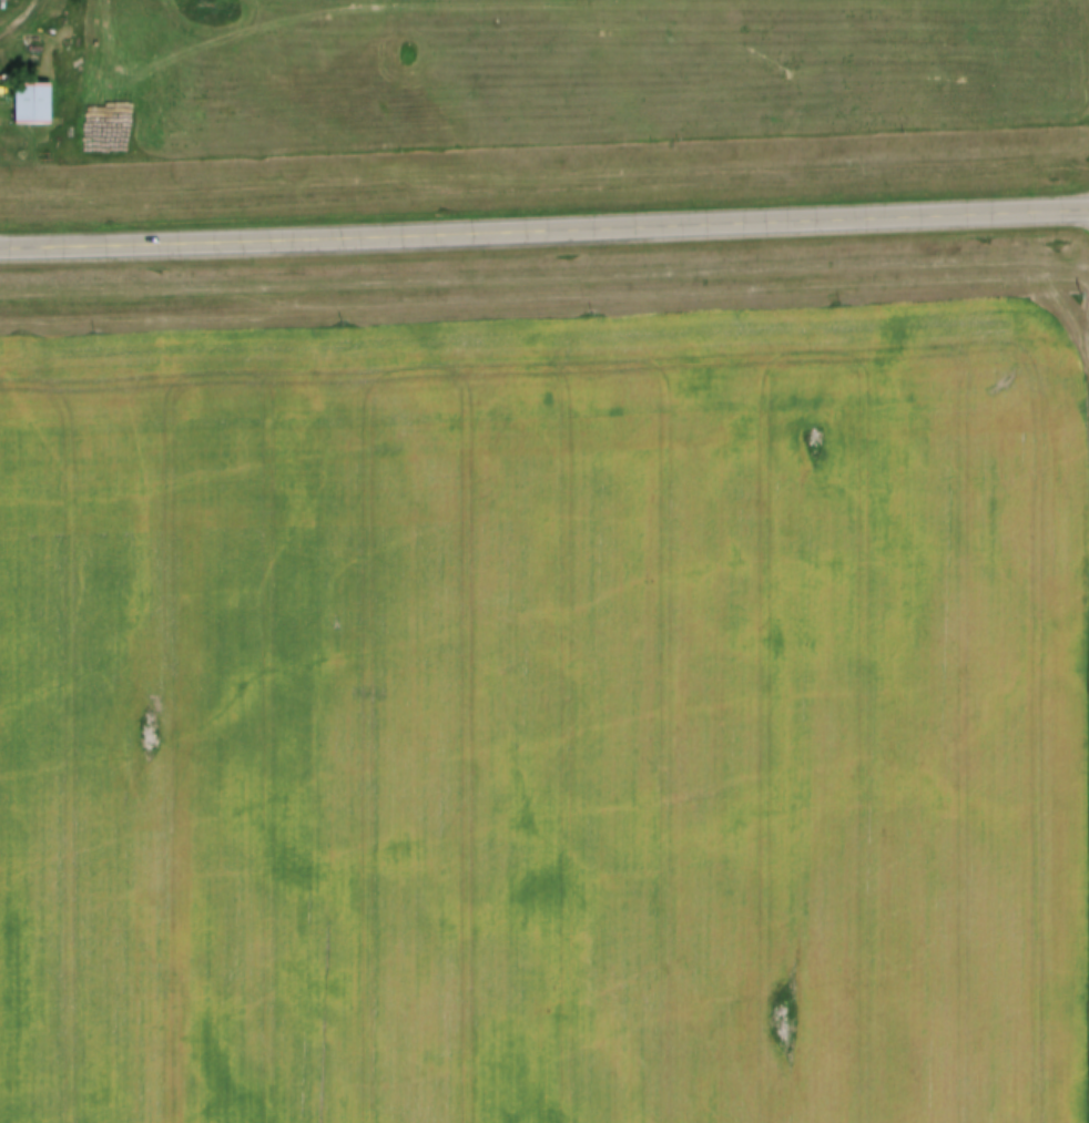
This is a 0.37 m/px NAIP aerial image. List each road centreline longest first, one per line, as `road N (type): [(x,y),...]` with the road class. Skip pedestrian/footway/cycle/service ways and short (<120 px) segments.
road 1 (secondary): [(1088,214),(0,245)]

